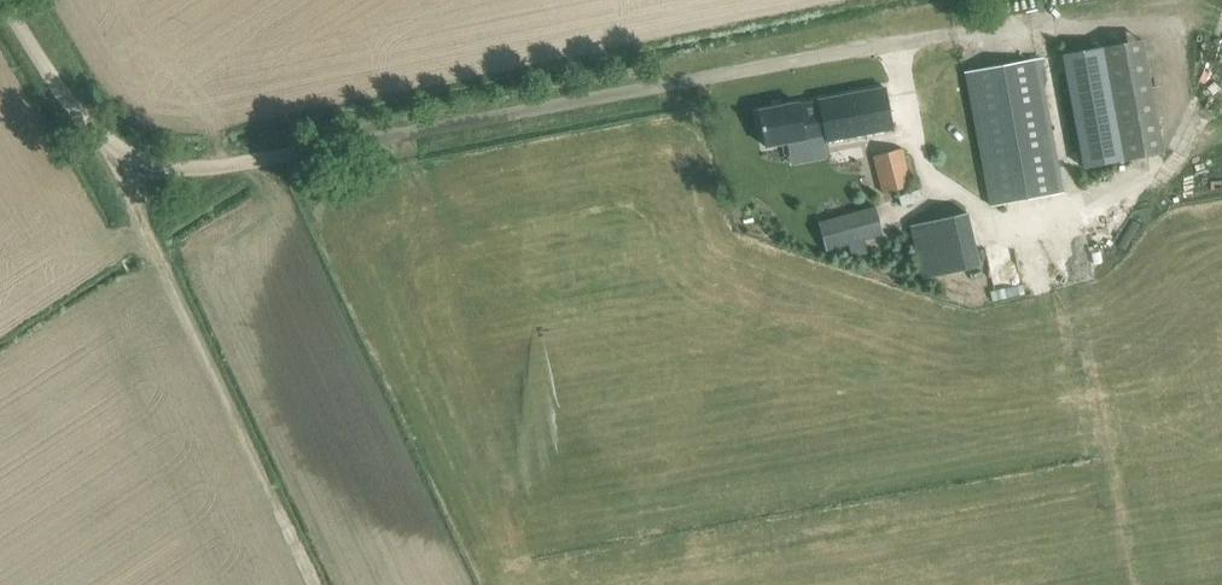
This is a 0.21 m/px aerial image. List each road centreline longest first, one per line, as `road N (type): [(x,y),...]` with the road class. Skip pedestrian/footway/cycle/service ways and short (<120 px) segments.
road 1 (unclassified): [(718,65),(203,160),(116,139),(56,70),(12,0)]
road 2 (track): [(116,139),(131,193),(315,584)]

